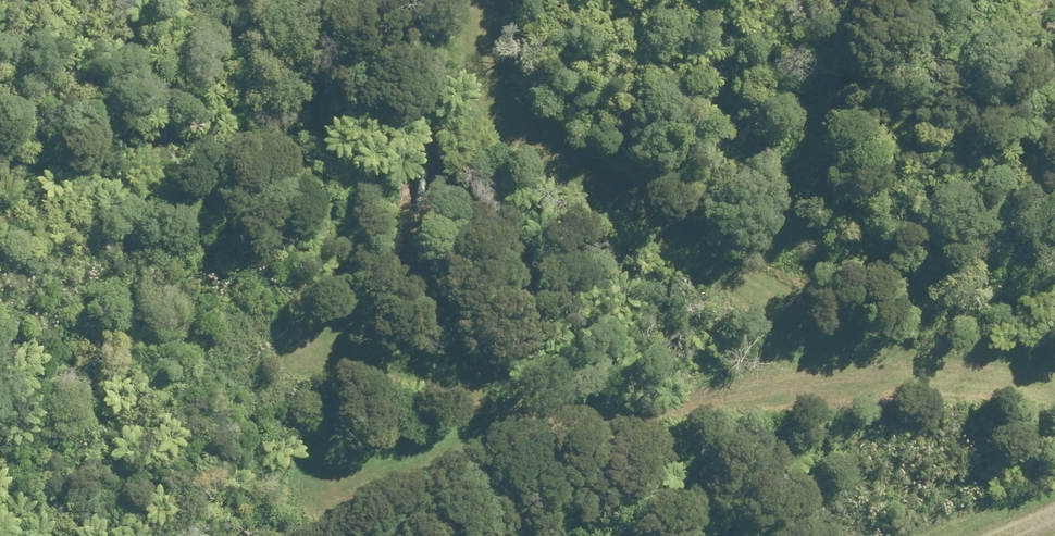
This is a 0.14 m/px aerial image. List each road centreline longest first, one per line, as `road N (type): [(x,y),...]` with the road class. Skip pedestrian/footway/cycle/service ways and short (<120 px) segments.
road 1 (track): [(296,535),(326,491),(384,452),(620,392),(981,357),(1054,370)]
road 2 (track): [(876,366),(686,258),(516,132),(470,25),(484,0)]
road 3 (track): [(532,421),(303,337)]

